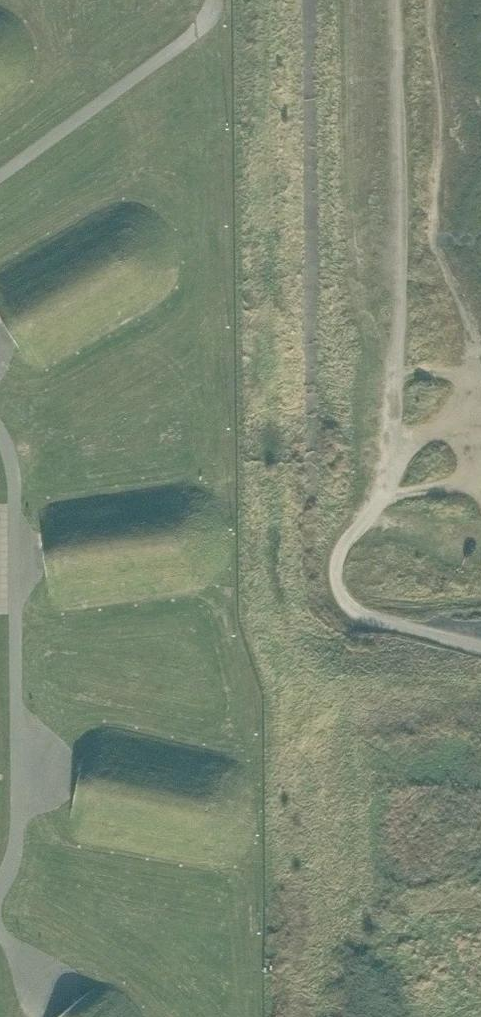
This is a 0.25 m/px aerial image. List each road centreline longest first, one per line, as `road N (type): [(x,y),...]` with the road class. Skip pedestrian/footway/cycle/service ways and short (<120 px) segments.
road 1 (track): [(295,1016),(285,782),(297,730),(283,669),(265,642),(267,0)]
road 2 (track): [(437,0),(443,239),(475,335),(478,376),(467,416),(480,434)]
road 3 (track): [(397,377),(378,366),(357,276),(353,0)]
road 4 (track): [(480,910),(438,903),(377,877),(361,712),(333,679),(283,669)]
road 5 (unclassified): [(480,645),(352,608),(338,562),(386,495)]
road 6 (track): [(381,620),(339,641),(297,730)]

